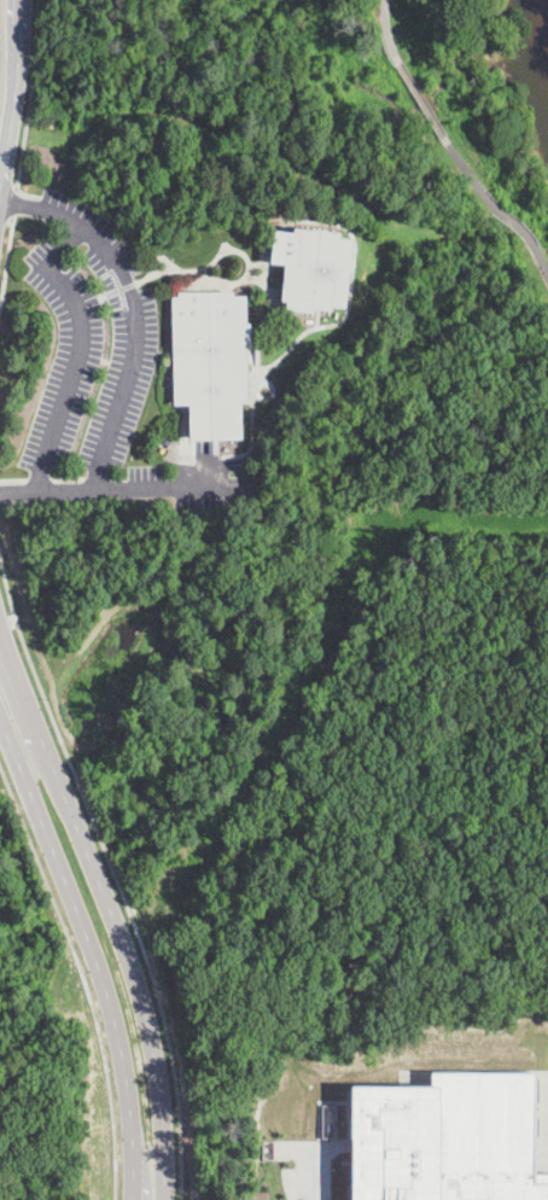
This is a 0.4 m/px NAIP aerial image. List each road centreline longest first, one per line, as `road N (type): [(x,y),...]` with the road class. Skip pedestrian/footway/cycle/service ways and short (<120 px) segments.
road 1 (secondary): [(162,1199),(159,1118),(139,998),(0,643)]
road 2 (secondary): [(0,720),(105,994),(127,1102),(130,1199)]
road 3 (secondary): [(0,190),(19,0)]

